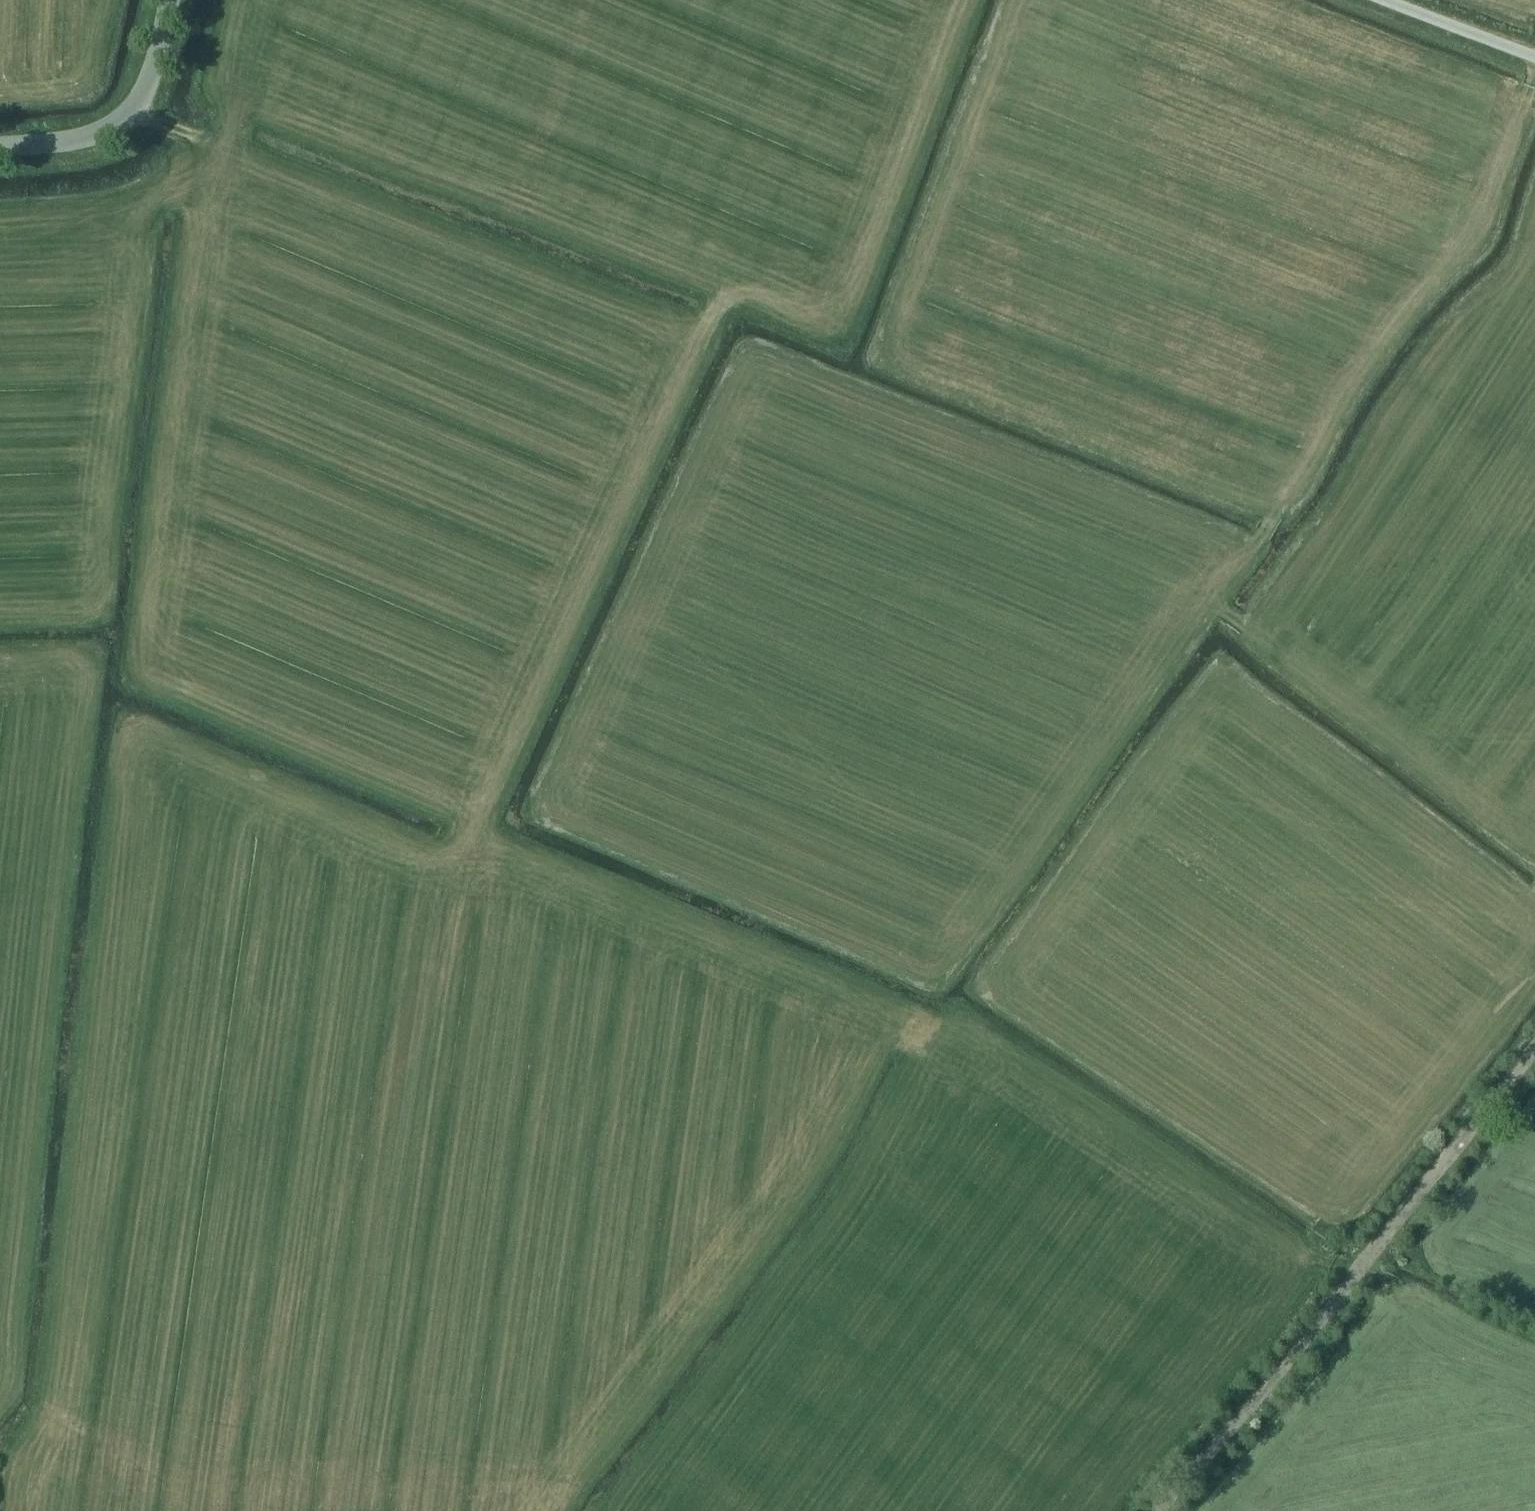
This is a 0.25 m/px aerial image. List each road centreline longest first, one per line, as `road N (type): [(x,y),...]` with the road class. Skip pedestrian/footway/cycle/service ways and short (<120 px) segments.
road 1 (track): [(1534,1057),(1161,1510)]
road 2 (tertiary): [(0,147),(72,141),(129,115),(149,83),(171,0)]
road 3 (unclassified): [(1534,60),(1369,0)]

